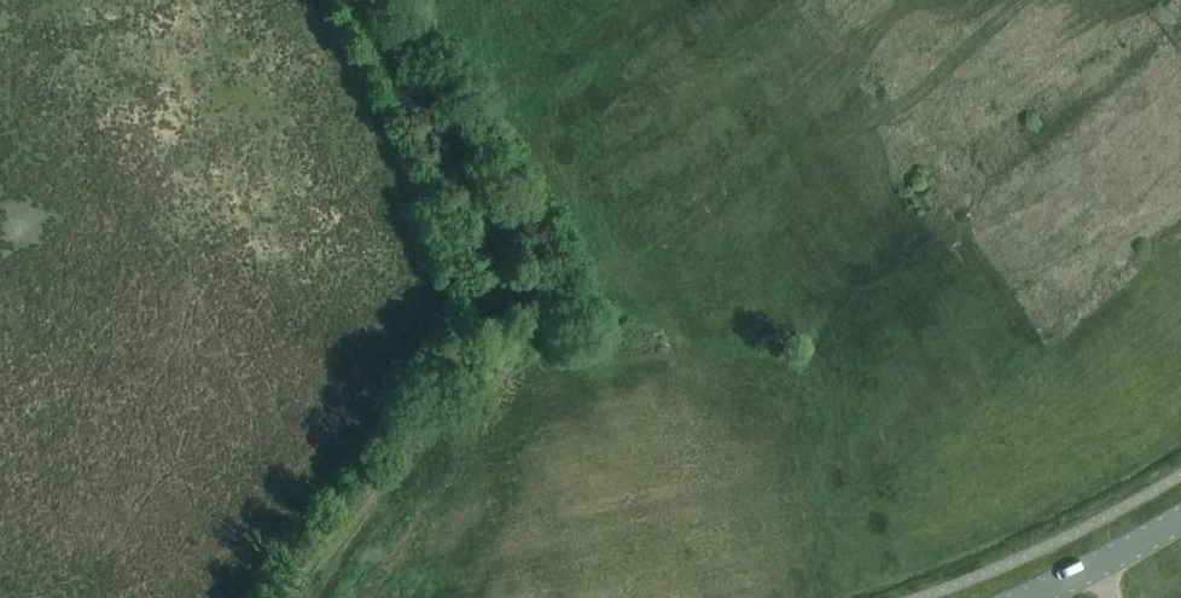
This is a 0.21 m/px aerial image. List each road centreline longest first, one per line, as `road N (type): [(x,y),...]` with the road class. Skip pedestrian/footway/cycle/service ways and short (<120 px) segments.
road 1 (track): [(370,0),(521,277),(289,597)]
road 2 (tertiary): [(1180,521),(1034,597)]

